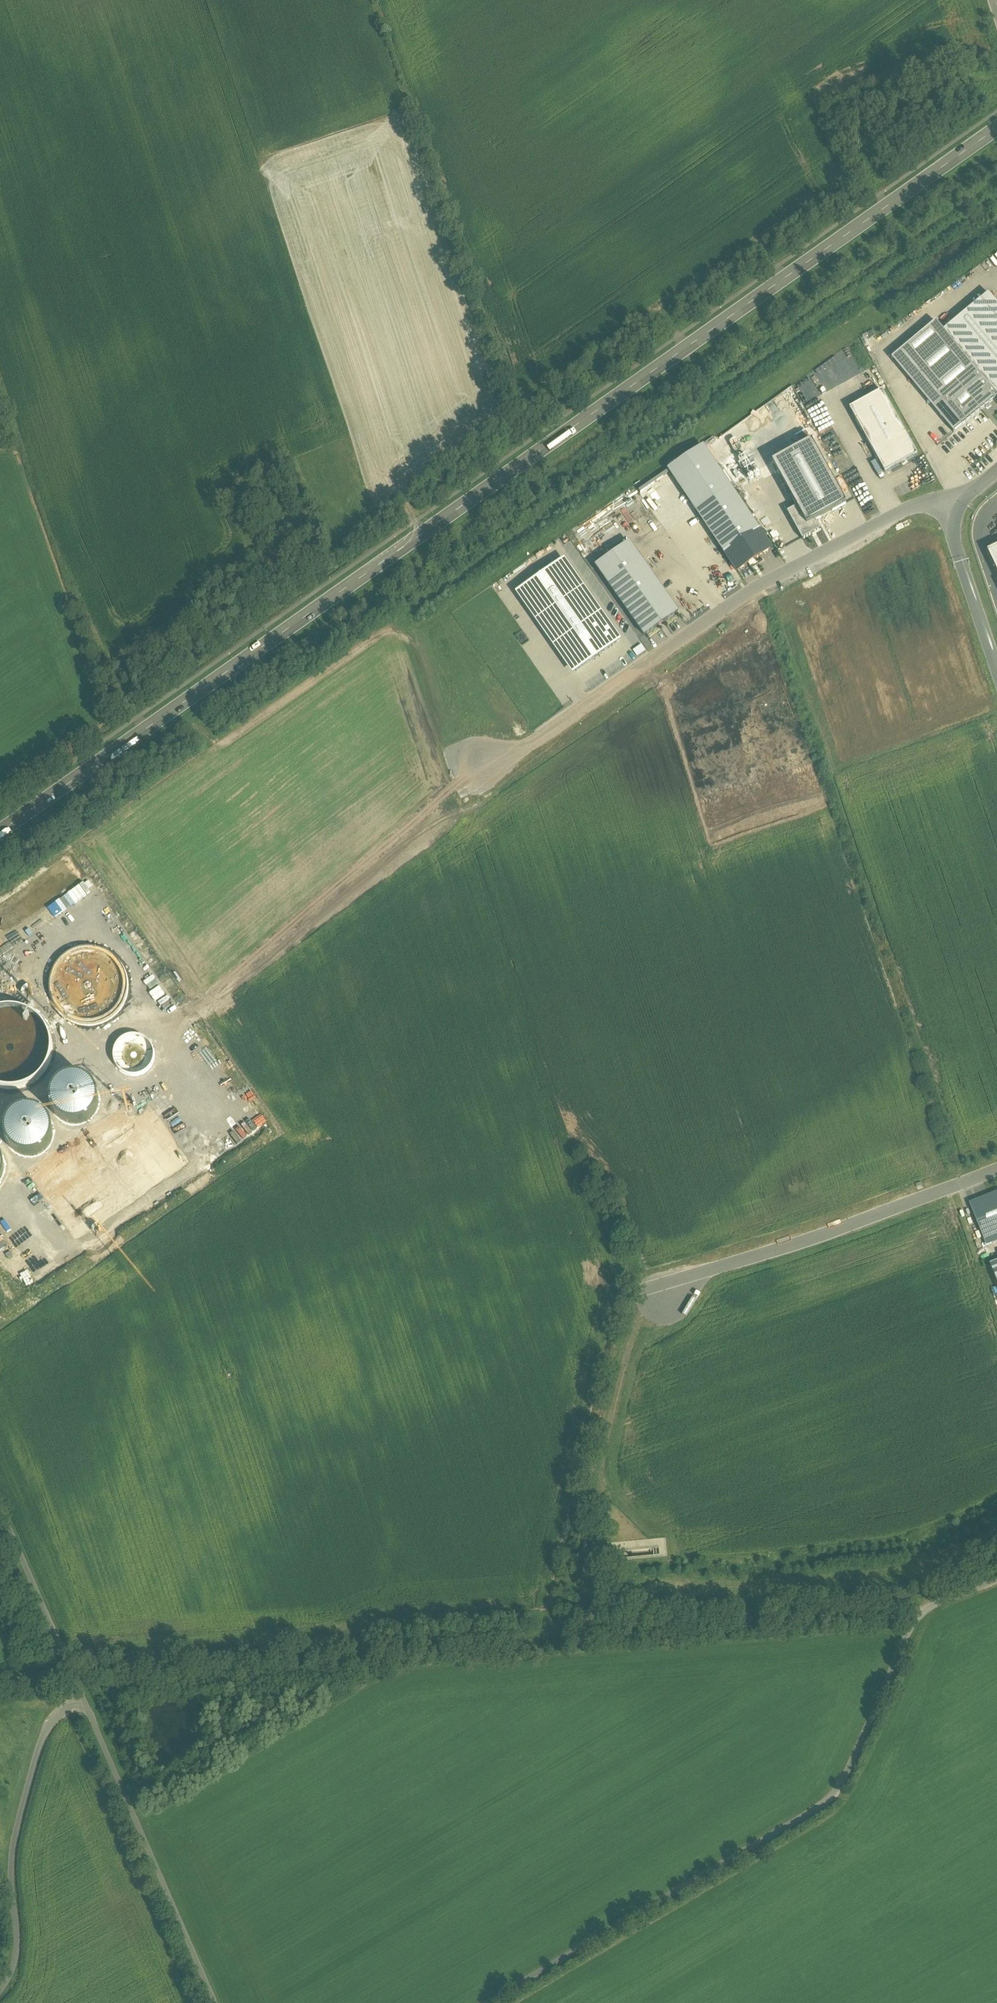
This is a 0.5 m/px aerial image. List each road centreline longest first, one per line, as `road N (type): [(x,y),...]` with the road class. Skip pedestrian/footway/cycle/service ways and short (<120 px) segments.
road 1 (secondary): [(0,833),(996,128)]
road 2 (residential): [(962,501),(912,507),(752,588),(240,947),(182,959)]
road 3 (unclassified): [(489,2002),(823,1804),(911,1619),(996,1575)]
road 4 (unclassified): [(0,1505),(214,2002)]
road 5 (residential): [(996,1169),(807,1242),(667,1284)]
road 6 (track): [(352,1634),(338,1644),(75,1671)]
road 7 (residential): [(962,501),(957,549),(996,668)]

